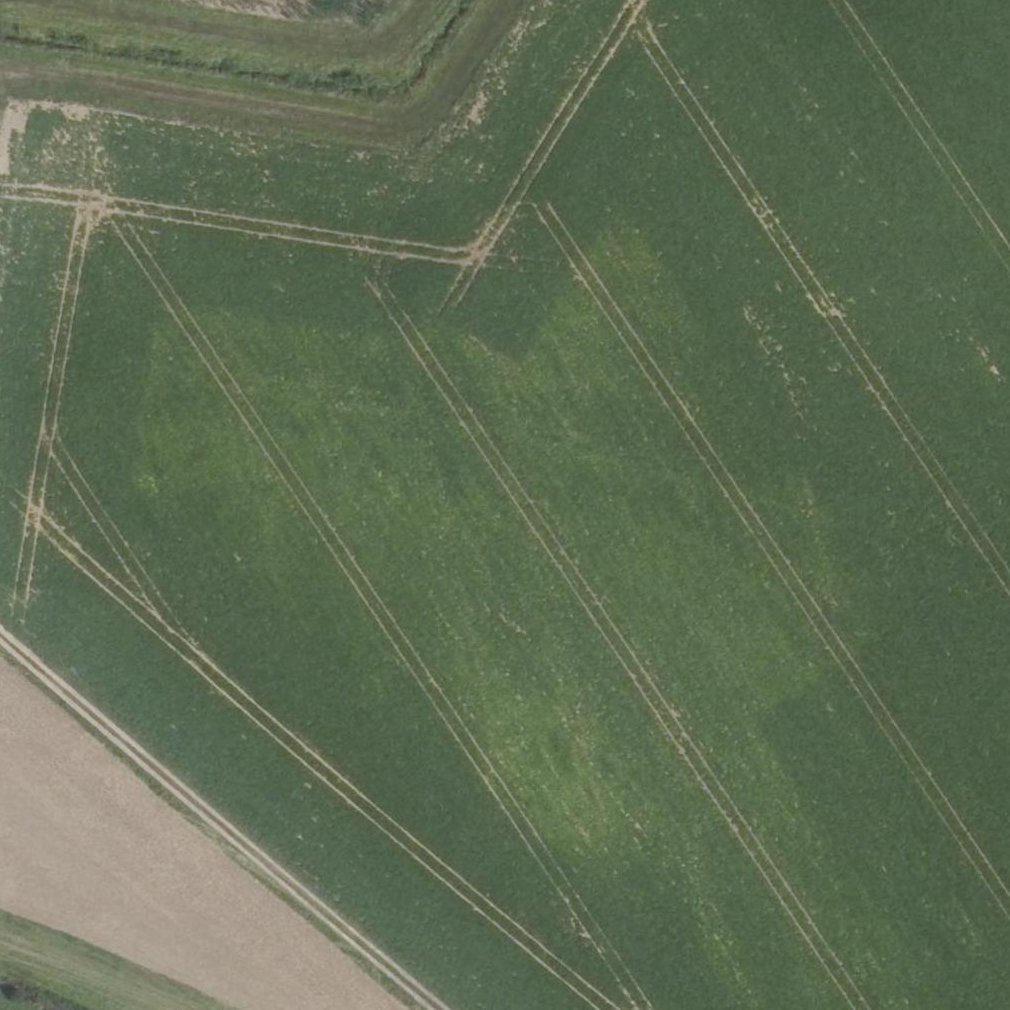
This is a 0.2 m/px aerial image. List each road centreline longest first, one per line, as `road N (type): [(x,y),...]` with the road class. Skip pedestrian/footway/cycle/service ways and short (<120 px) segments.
road 1 (track): [(440,1009),(0,633)]

